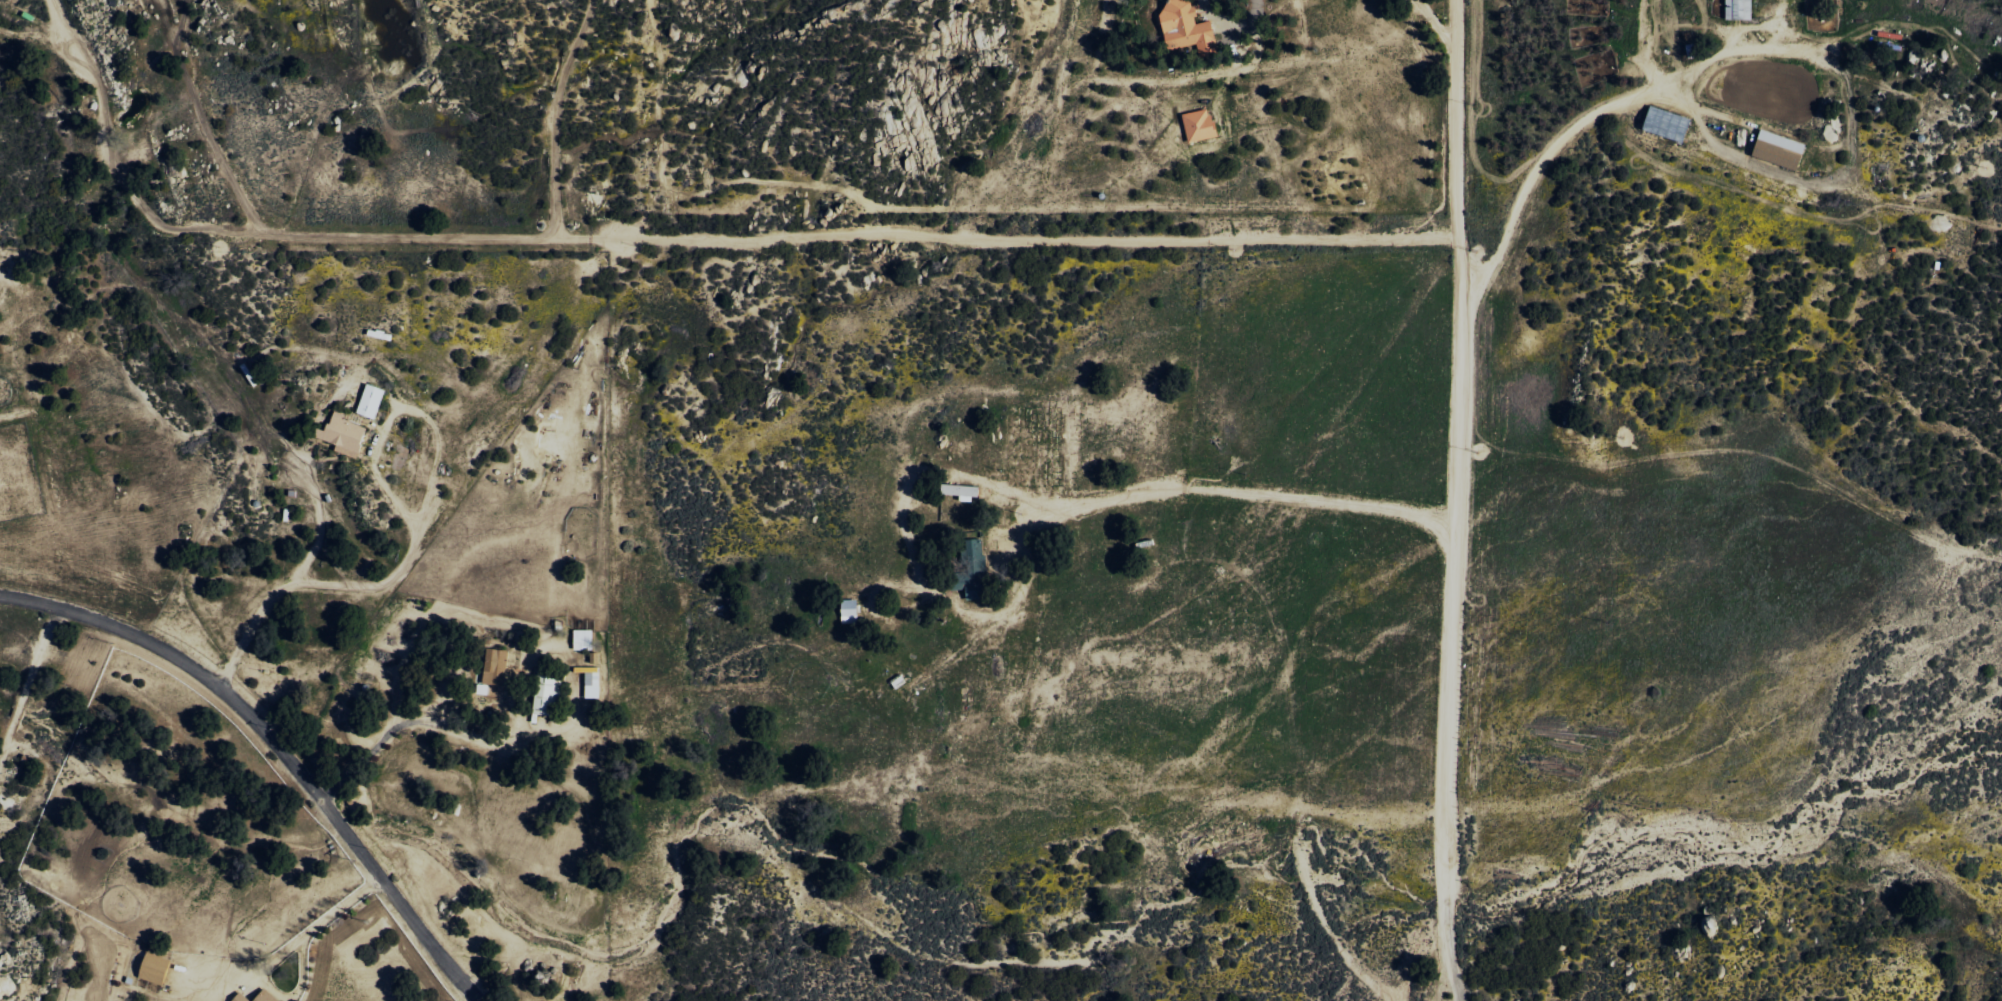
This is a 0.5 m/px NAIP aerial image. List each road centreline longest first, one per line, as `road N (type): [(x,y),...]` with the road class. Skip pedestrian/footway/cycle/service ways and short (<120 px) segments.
road 1 (residential): [(1459,0),(1443,897),(1465,1000)]
road 2 (residential): [(483,1000),(187,633),(79,603),(0,598)]

